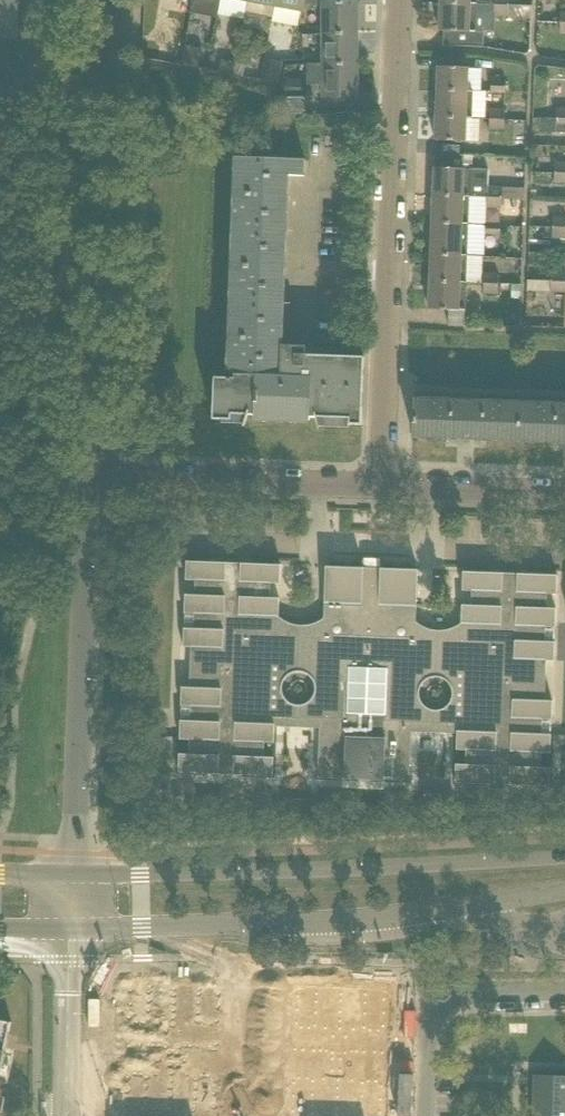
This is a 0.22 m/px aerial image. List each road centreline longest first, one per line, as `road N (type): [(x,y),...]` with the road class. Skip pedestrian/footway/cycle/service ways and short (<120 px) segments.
road 1 (tertiary): [(69,930),(386,916),(564,891)]
road 2 (tertiary): [(564,857),(69,875)]
road 3 (residential): [(381,489),(400,0)]
road 4 (residential): [(82,479),(106,0)]
road 5 (residential): [(69,875),(82,479)]
road 6 (residential): [(381,489),(82,479)]
road 7 (residential): [(564,999),(428,996),(424,1115)]
road 8 (residential): [(66,1115),(69,930)]
road 9 (residential): [(564,495),(381,489)]

